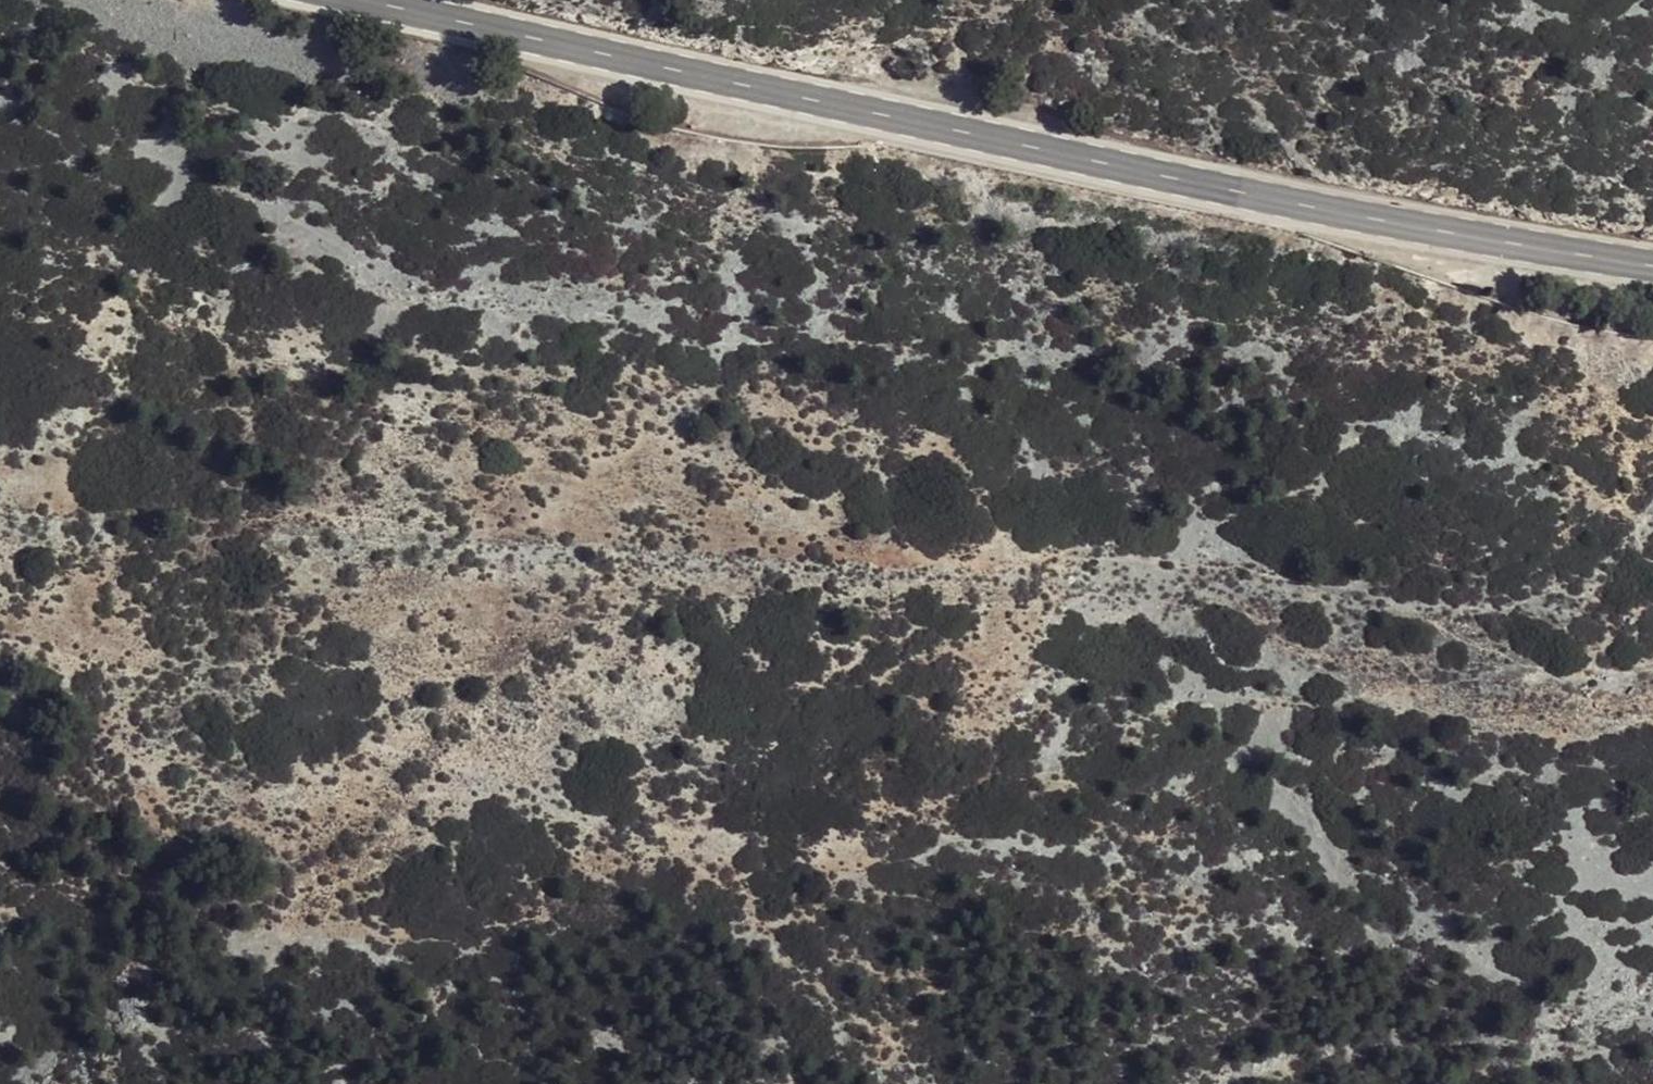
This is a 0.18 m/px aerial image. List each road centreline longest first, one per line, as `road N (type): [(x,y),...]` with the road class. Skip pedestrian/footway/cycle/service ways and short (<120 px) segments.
road 1 (primary): [(1652,269),(1336,215),(343,0)]

